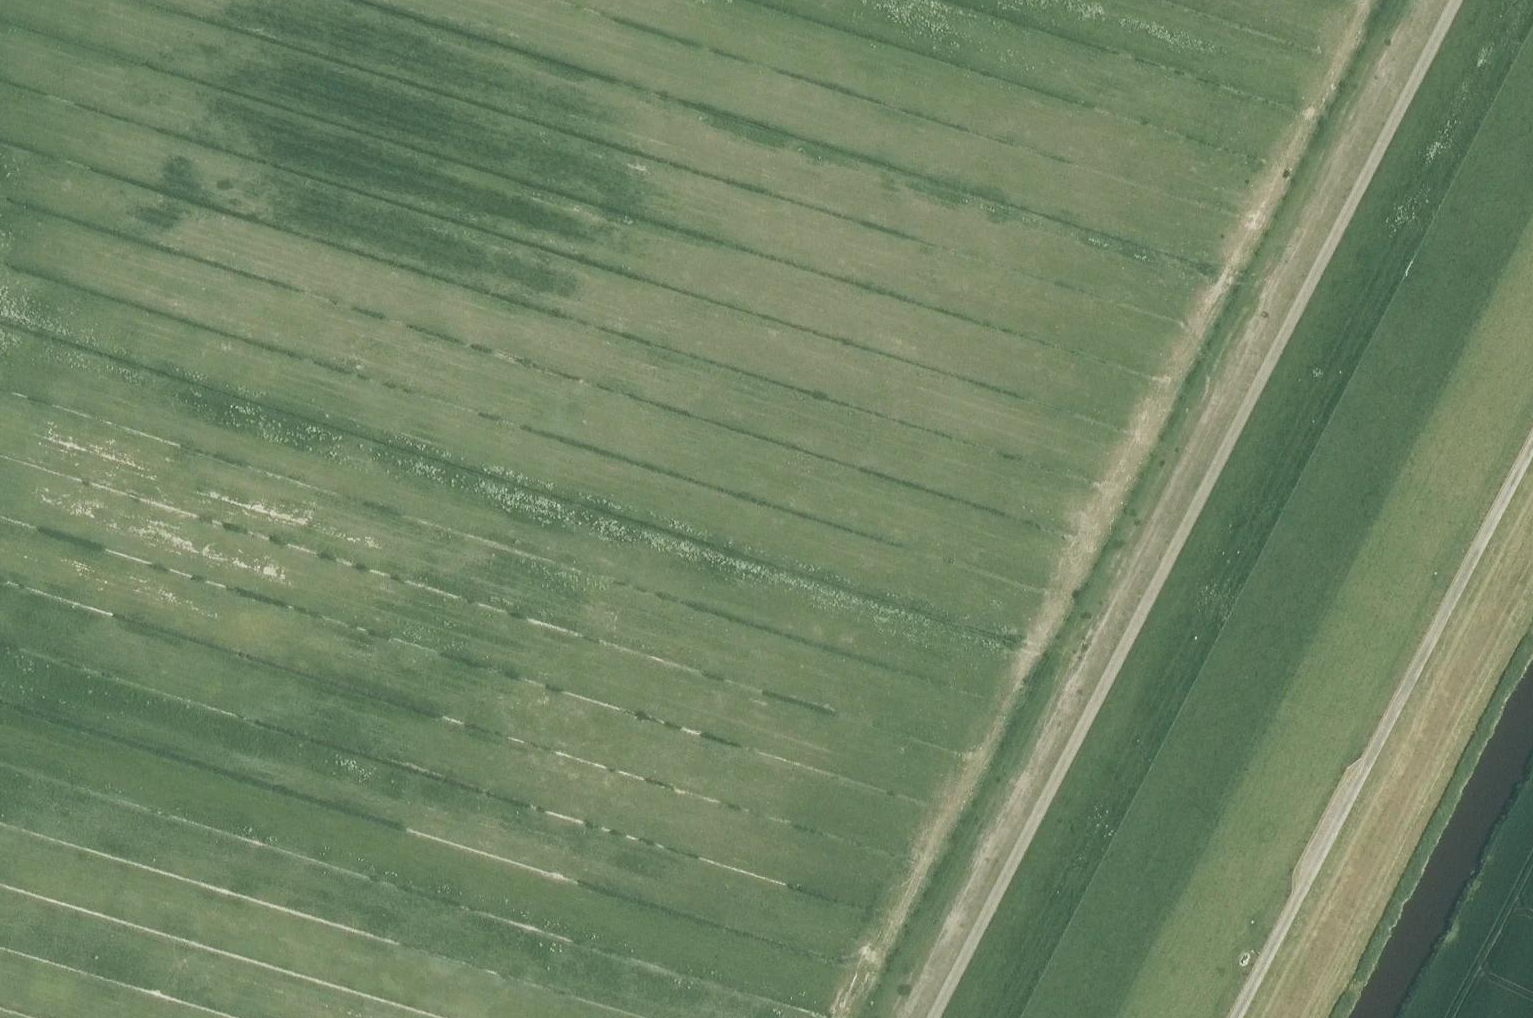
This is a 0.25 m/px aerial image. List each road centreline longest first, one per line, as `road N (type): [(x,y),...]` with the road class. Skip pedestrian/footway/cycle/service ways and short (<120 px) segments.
road 1 (track): [(934,1017),(1457,0)]
road 2 (track): [(1532,445),(1239,1017)]

